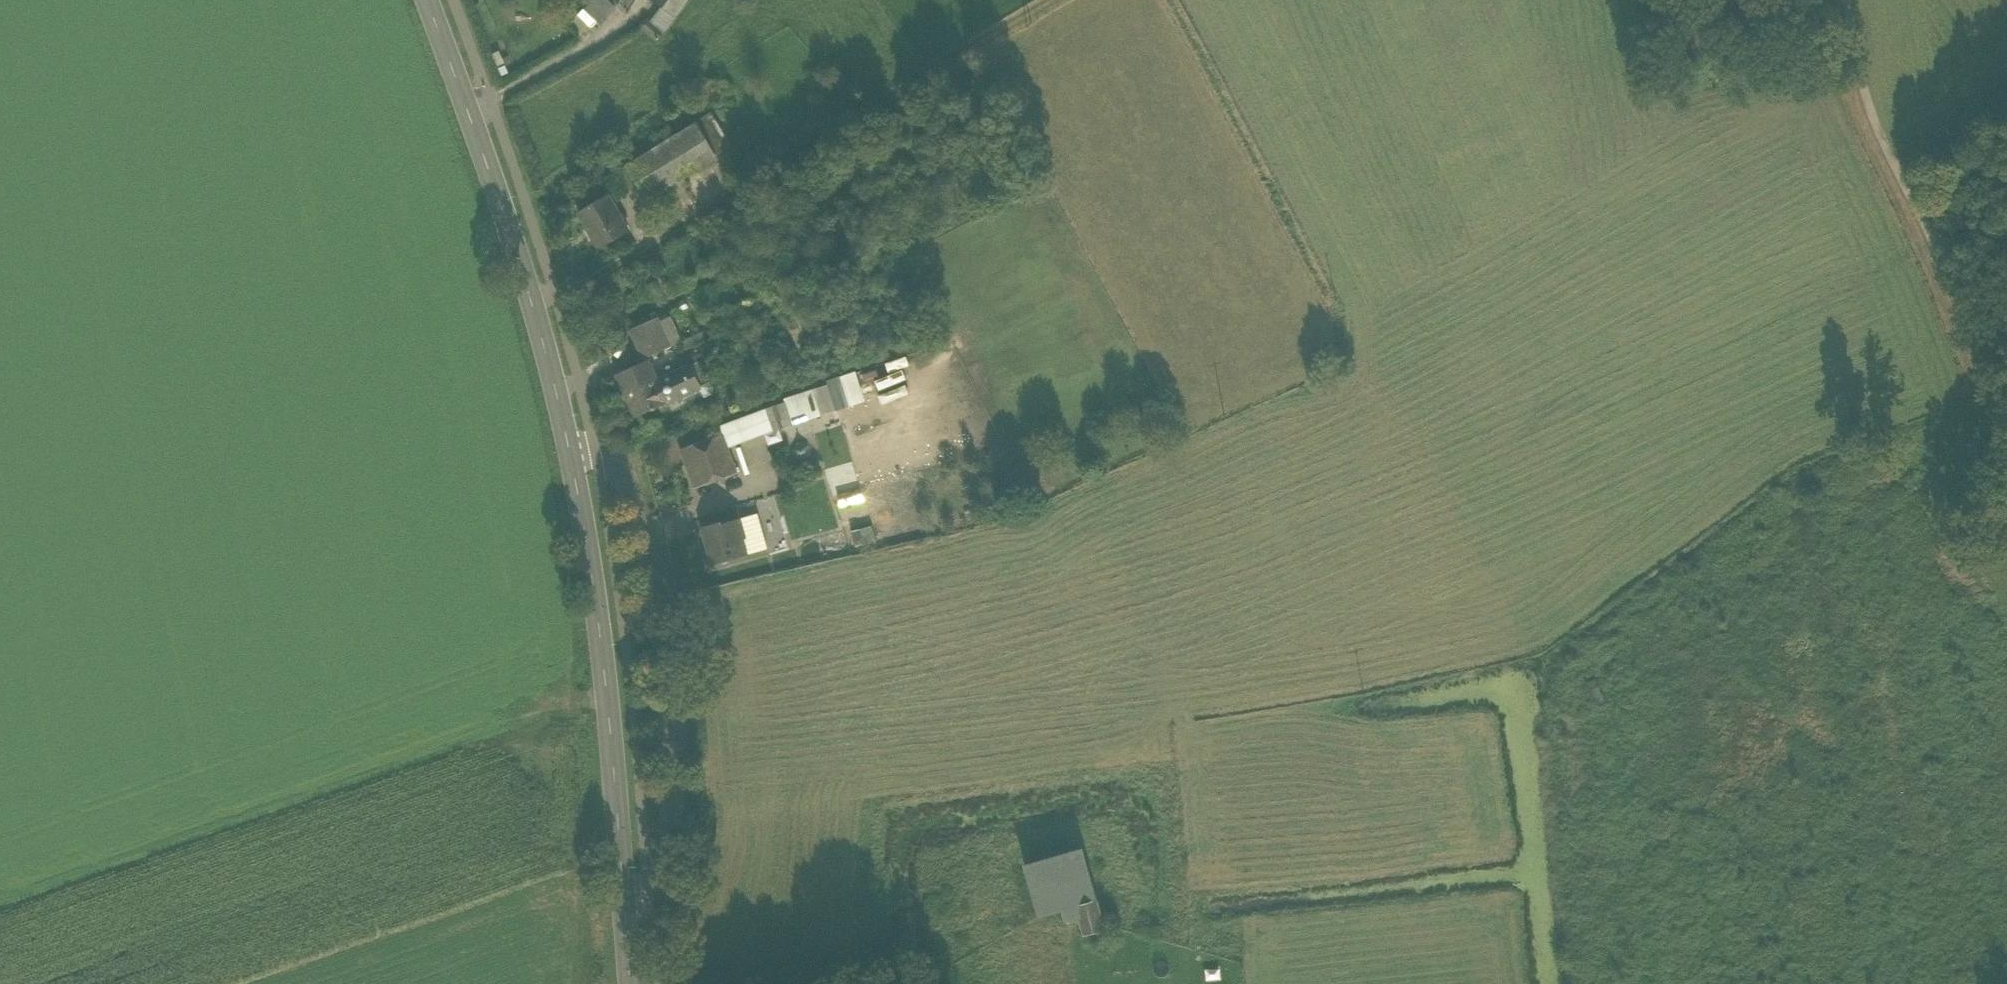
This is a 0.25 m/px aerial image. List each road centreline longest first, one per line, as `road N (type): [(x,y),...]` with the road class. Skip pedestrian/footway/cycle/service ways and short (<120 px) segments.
road 1 (tertiary): [(427,0),(505,215),(566,437),(598,606),(632,983)]
road 2 (track): [(531,301),(588,279),(1050,0)]
road 3 (track): [(1845,0),(1864,107),(1932,246),(2006,432)]

